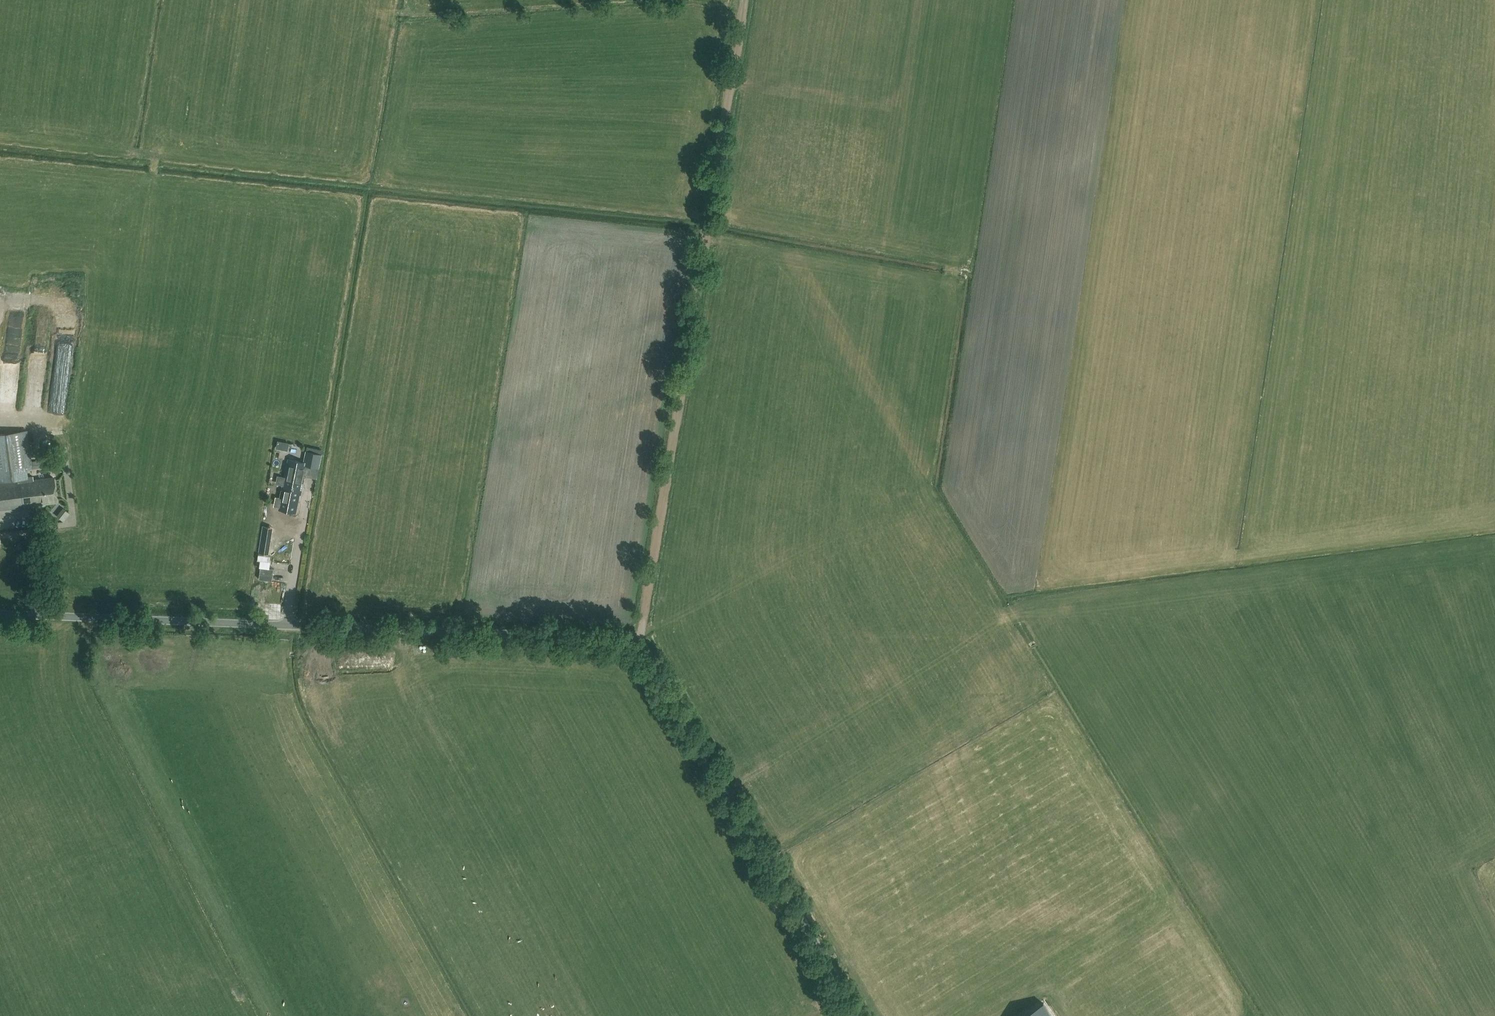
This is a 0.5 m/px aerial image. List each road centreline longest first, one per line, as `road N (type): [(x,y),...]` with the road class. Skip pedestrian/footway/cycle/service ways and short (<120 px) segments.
road 1 (track): [(745,0),(640,641)]
road 2 (unclassified): [(640,641),(0,615)]
road 3 (unclassified): [(640,641),(860,1015)]

